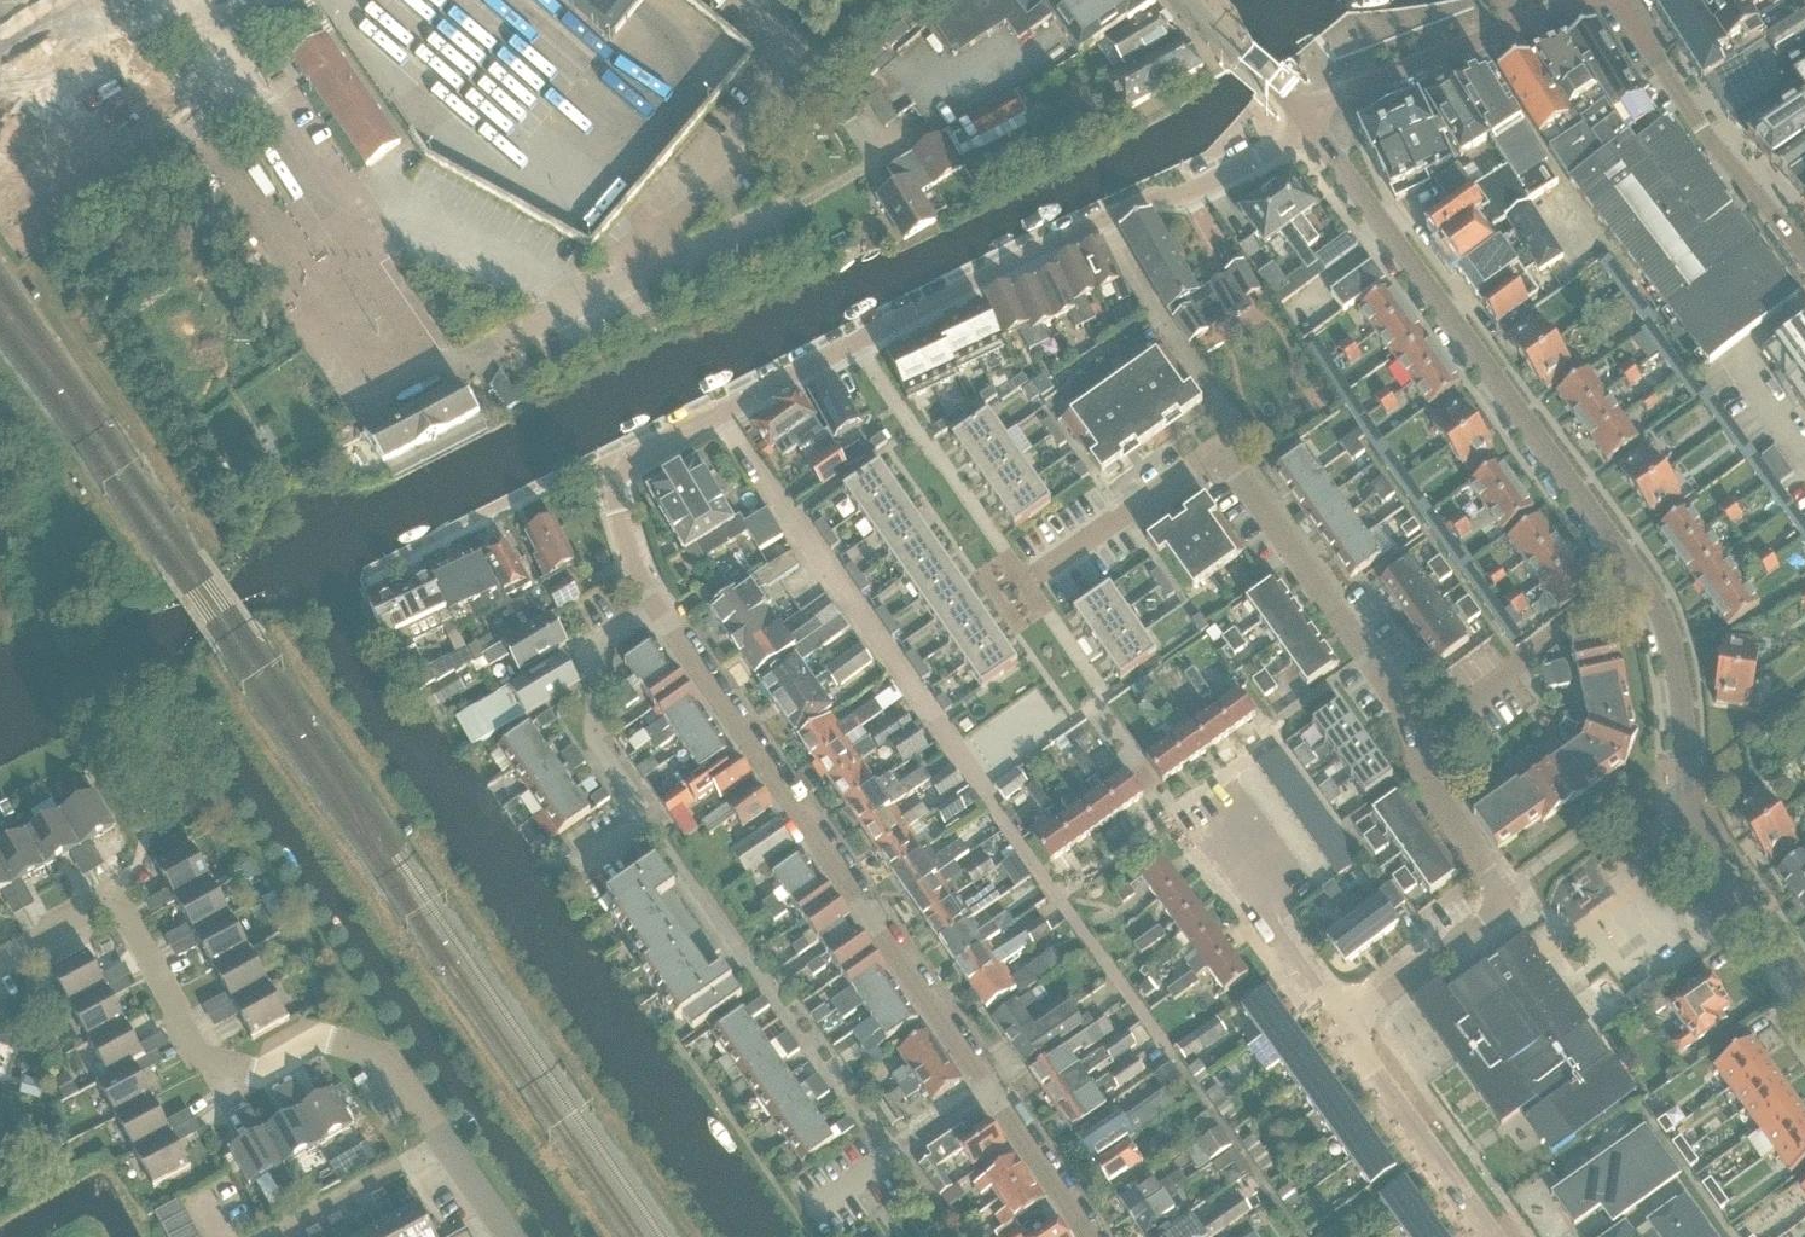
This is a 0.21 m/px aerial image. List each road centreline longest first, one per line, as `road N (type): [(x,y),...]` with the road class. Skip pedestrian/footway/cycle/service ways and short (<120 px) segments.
road 1 (residential): [(1342,1029),(1508,898),(1427,793),(1399,699),(1224,453)]
road 2 (residential): [(993,1090),(657,602)]
road 3 (residential): [(1635,571),(1304,119)]
road 4 (residential): [(858,342),(1155,190),(1186,189),(1273,146),(1304,119)]
road 5 (residential): [(1804,989),(1701,821),(1677,654),(1635,571)]
road 6 (residential): [(0,961),(100,909),(125,917),(194,1054),(258,1074),(323,1038),(335,1041)]
road 7 (residential): [(657,602),(609,474),(858,342)]
road 8 (residential): [(583,867),(648,820),(649,809),(597,735),(596,707),(602,646),(657,602)]
road 9 (residential): [(1620,0),(1709,137),(1804,250)]
road 10 (residential): [(1304,119),(1330,97),(1577,0)]
road 11 (residential): [(1028,581),(858,342)]
road 12 (residential): [(1485,1236),(1342,1029)]
road 13 (residential): [(1342,1029),(1196,833)]
road 14 (residential): [(1028,581),(1224,453)]
road 15 (residential): [(1460,711),(1635,571)]
road 16 (residential): [(270,1236),(444,1142)]
road 17 (residential): [(1088,1236),(1068,1195),(993,1090)]
road 18 (residential): [(1304,119),(1189,0)]
road 19 (residential): [(444,1142),(382,1057),(335,1041)]
road 20 (residential): [(890,1161),(993,1090)]

